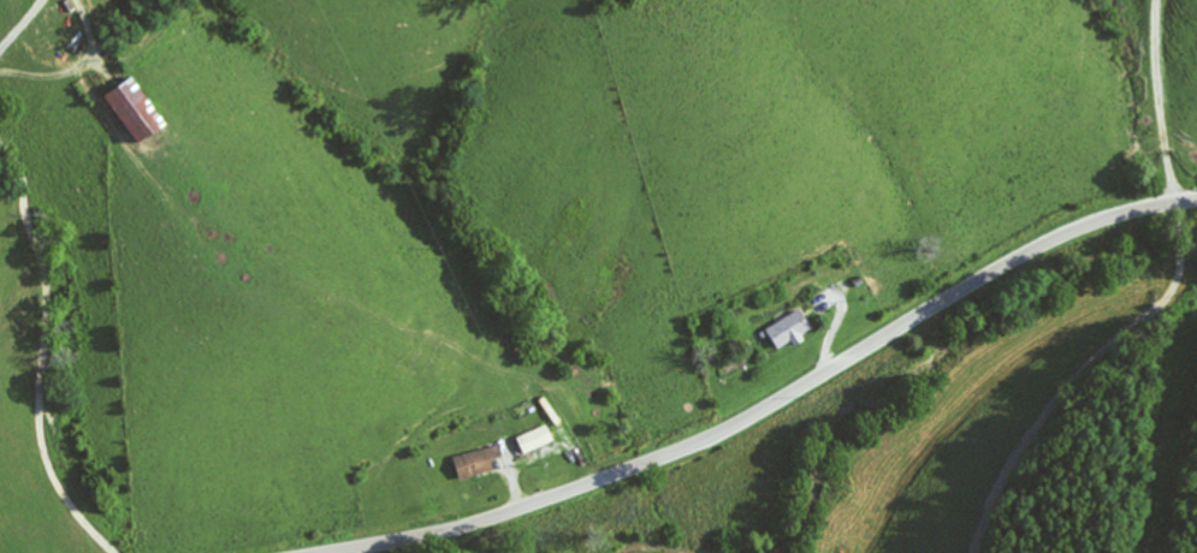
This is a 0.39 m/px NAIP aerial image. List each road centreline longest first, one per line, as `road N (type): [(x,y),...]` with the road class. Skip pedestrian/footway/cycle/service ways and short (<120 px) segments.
road 1 (tertiary): [(1196,200),(1091,224),(1023,255),(711,436),(514,510),(322,552)]

